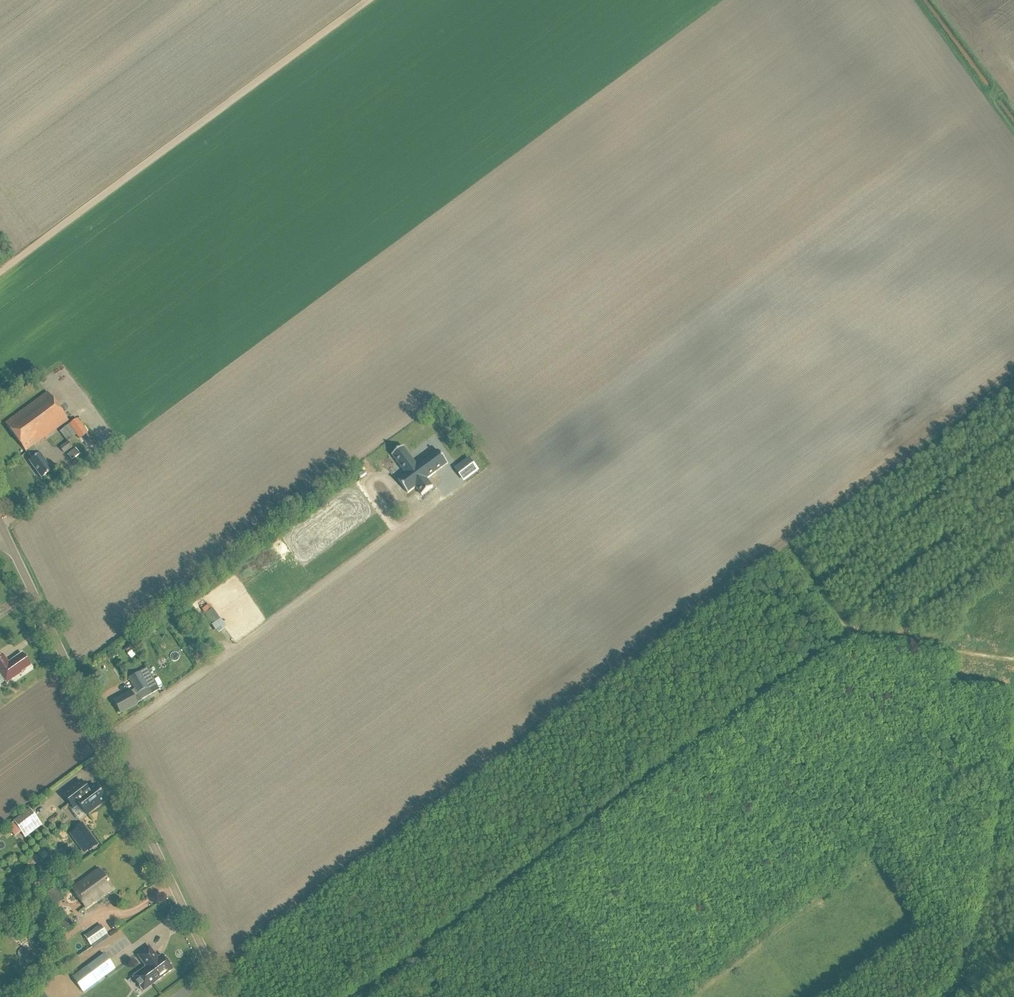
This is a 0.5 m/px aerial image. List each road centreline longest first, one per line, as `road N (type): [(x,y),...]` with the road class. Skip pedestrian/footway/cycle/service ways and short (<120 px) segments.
road 1 (unclassified): [(225,996),(2,530)]
road 2 (track): [(0,273),(372,0)]
road 3 (track): [(105,745),(428,510),(446,488)]

